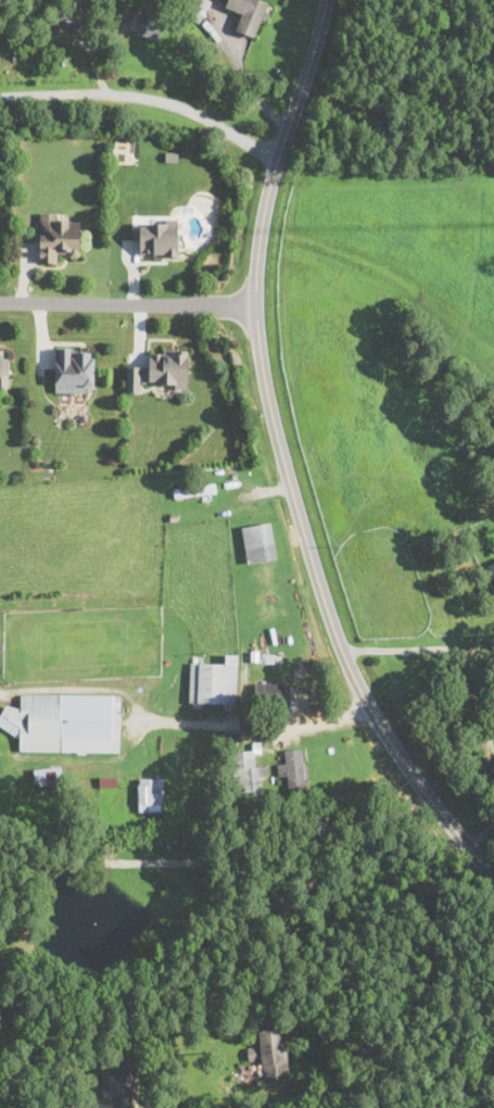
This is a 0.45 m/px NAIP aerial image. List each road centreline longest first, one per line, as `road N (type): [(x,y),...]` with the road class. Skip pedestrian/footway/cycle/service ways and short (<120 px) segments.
road 1 (residential): [(493,877),(363,695),(265,380),(255,305),(263,222),(326,0)]
road 2 (residential): [(279,159),(198,114),(154,102),(0,101)]
road 3 (residential): [(255,305),(0,301)]
road 4 (residential): [(493,1023),(434,1030),(304,1107)]

